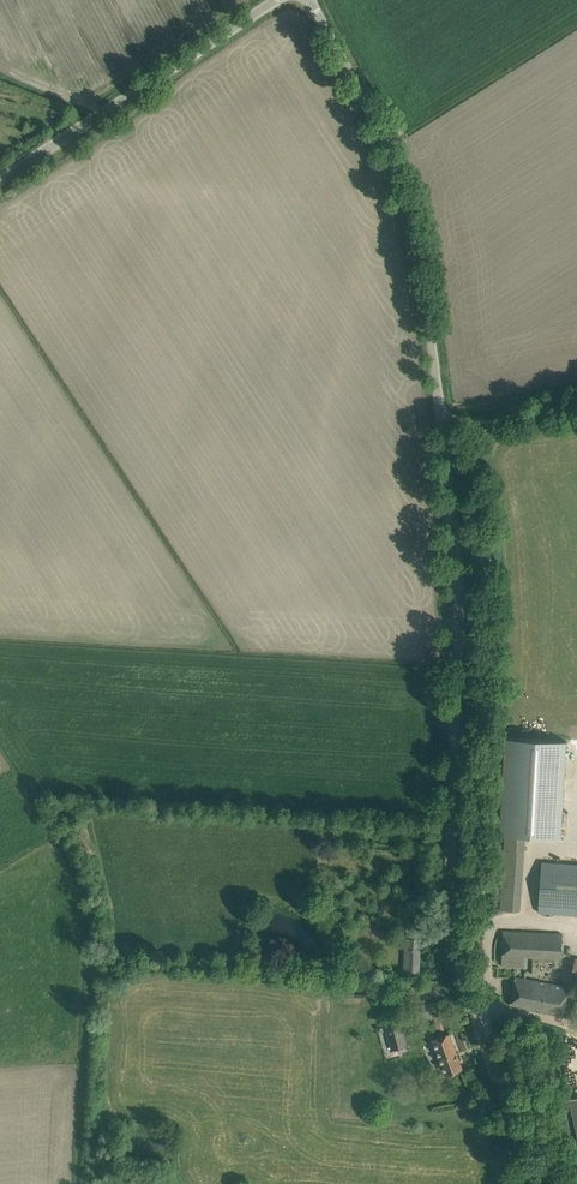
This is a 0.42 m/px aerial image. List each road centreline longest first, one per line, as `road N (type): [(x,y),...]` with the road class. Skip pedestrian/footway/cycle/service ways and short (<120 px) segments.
road 1 (unclassified): [(477,1018),(449,918),(458,568),(418,239),(405,194),(311,0)]
road 2 (unclassified): [(0,182),(275,0)]
road 3 (unclassified): [(533,1183),(477,1018)]

